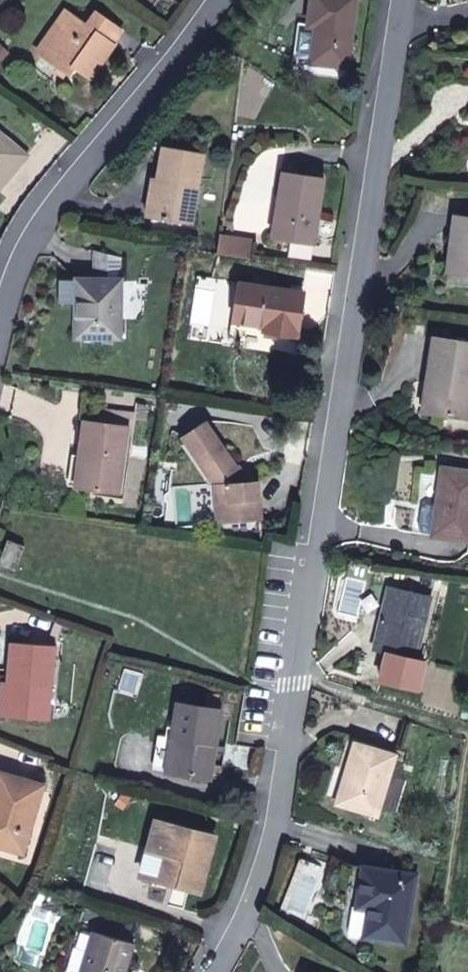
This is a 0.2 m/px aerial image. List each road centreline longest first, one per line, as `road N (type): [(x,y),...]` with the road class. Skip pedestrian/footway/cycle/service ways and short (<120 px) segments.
road 1 (residential): [(220,971),(259,913),(287,790),(409,0)]
road 2 (residential): [(218,0),(27,246),(0,329)]

